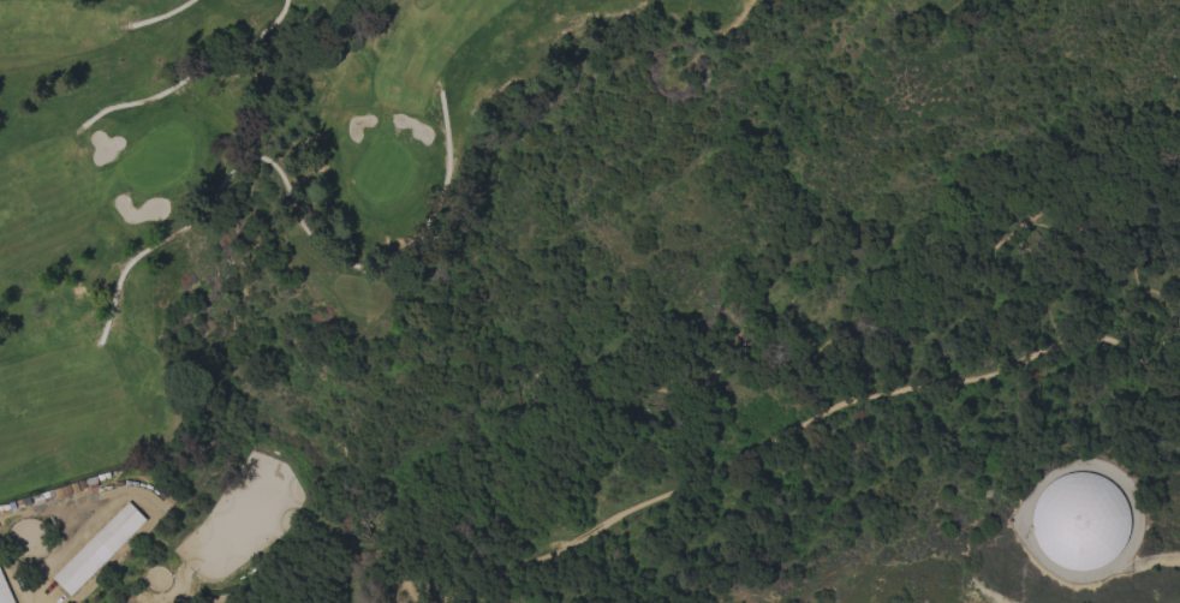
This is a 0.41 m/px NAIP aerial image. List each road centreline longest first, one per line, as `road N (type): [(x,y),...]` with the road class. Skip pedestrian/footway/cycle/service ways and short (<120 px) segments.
road 1 (track): [(441,602),(572,547),(863,394),(1083,345),(1179,399)]

